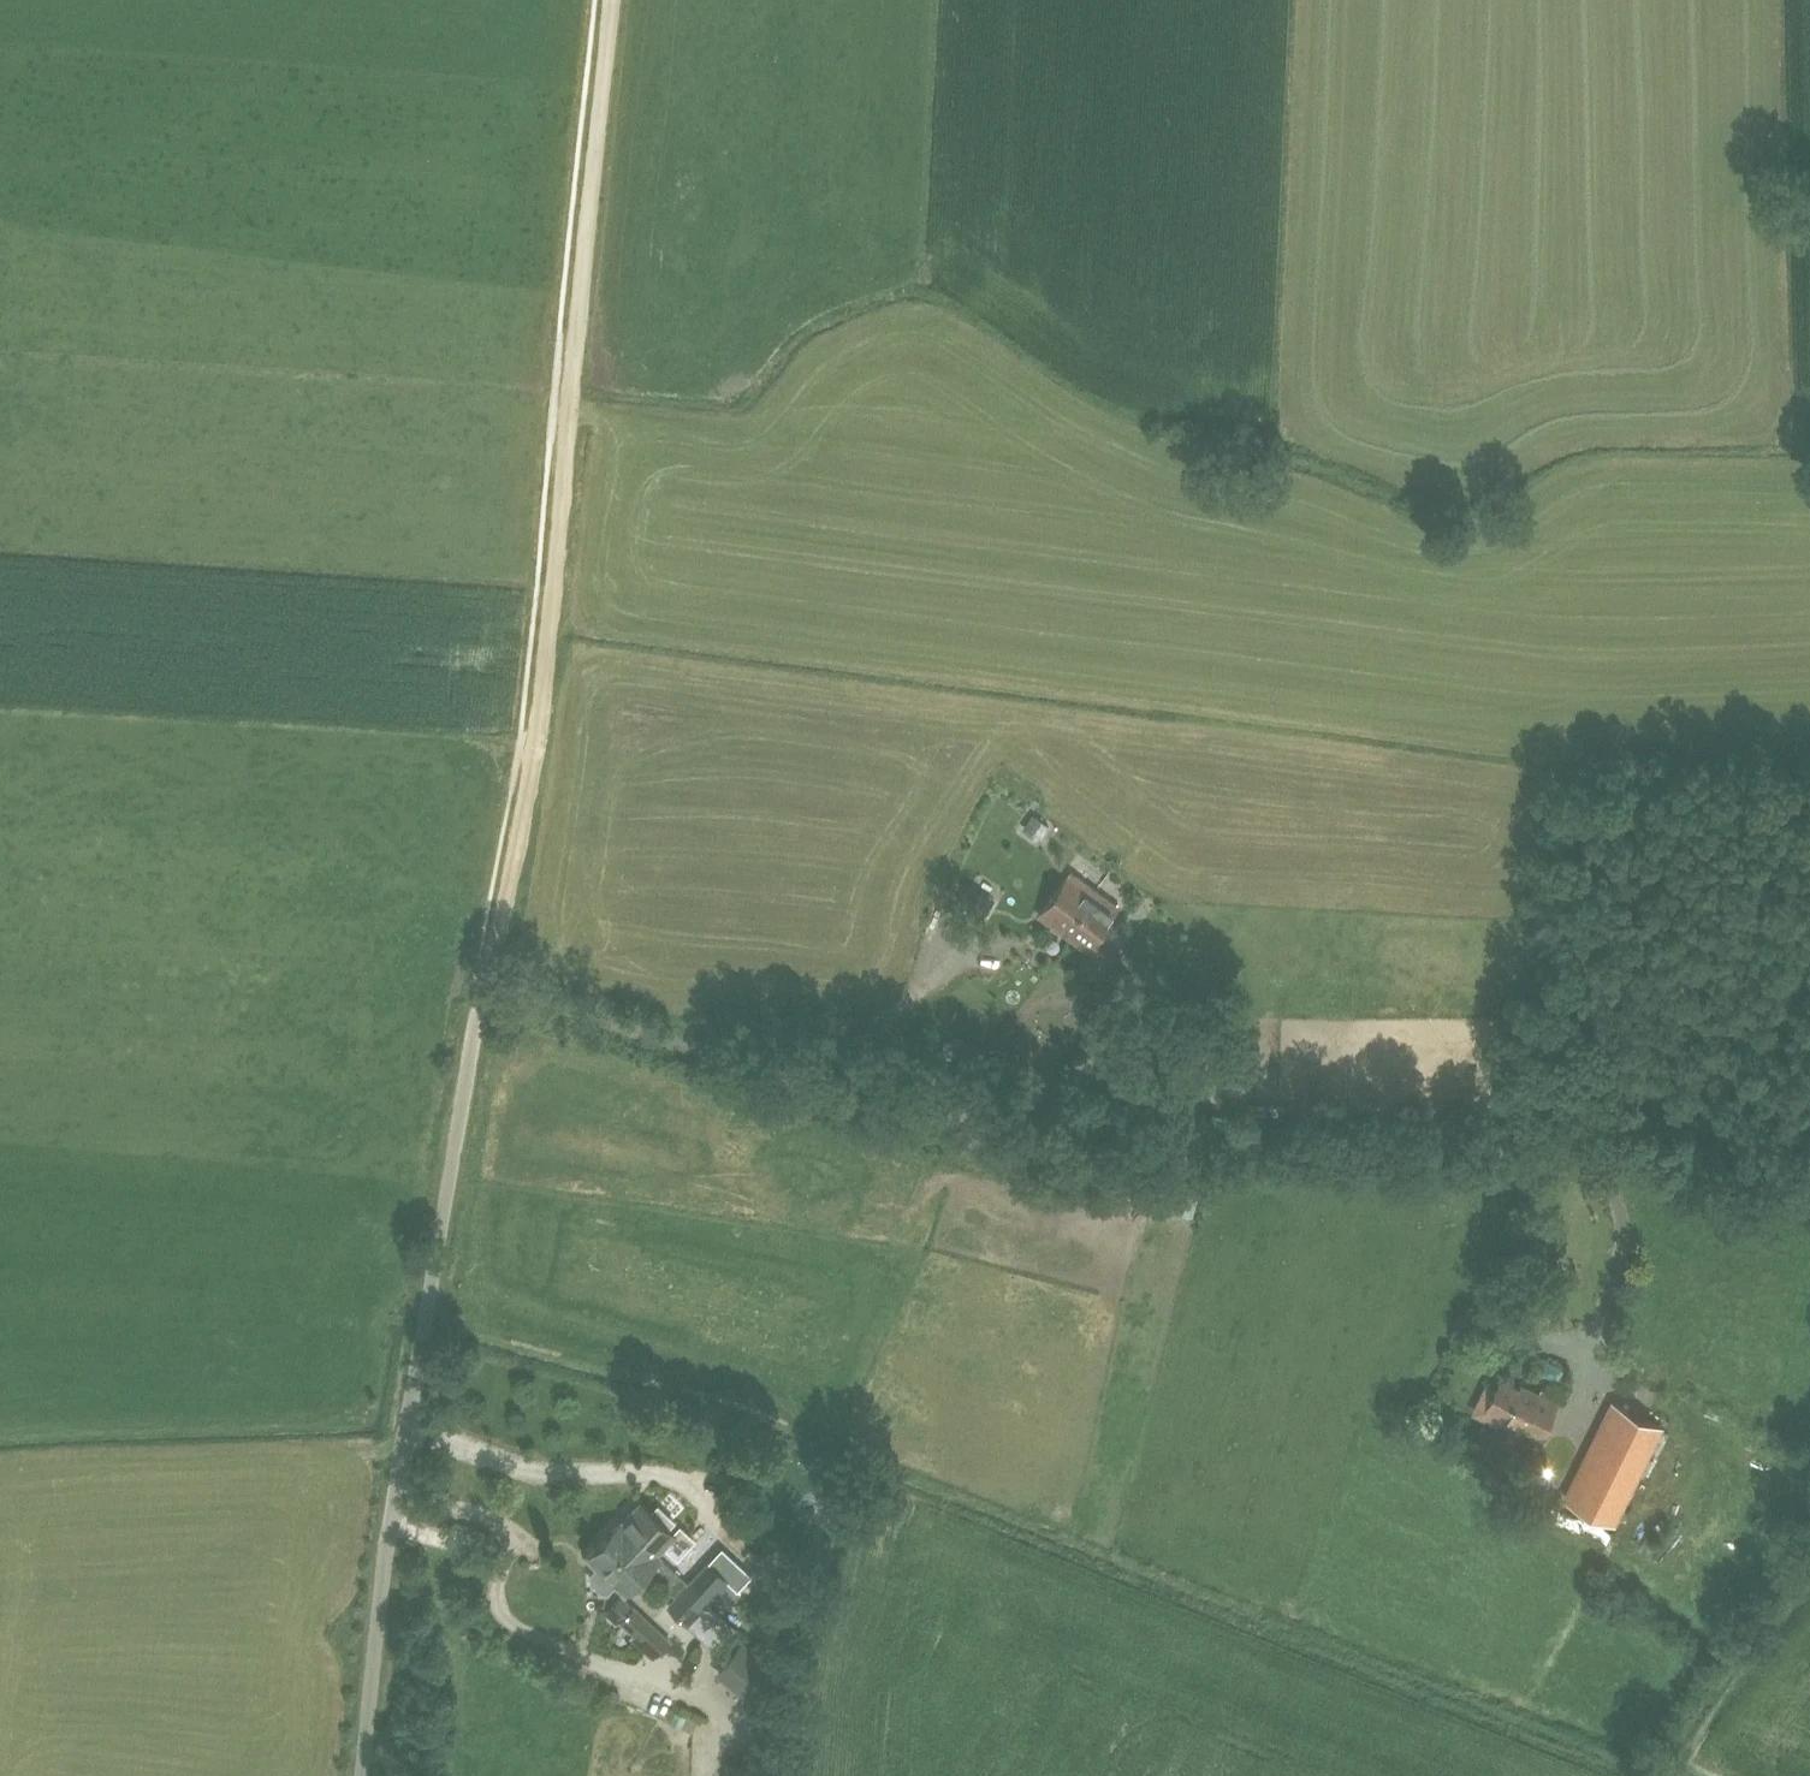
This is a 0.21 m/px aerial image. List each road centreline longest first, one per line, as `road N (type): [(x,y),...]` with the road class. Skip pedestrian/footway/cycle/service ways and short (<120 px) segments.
road 1 (track): [(481,983),(507,902),(547,641),(612,0)]
road 2 (unclassified): [(368,1775),(397,1510),(481,983)]

